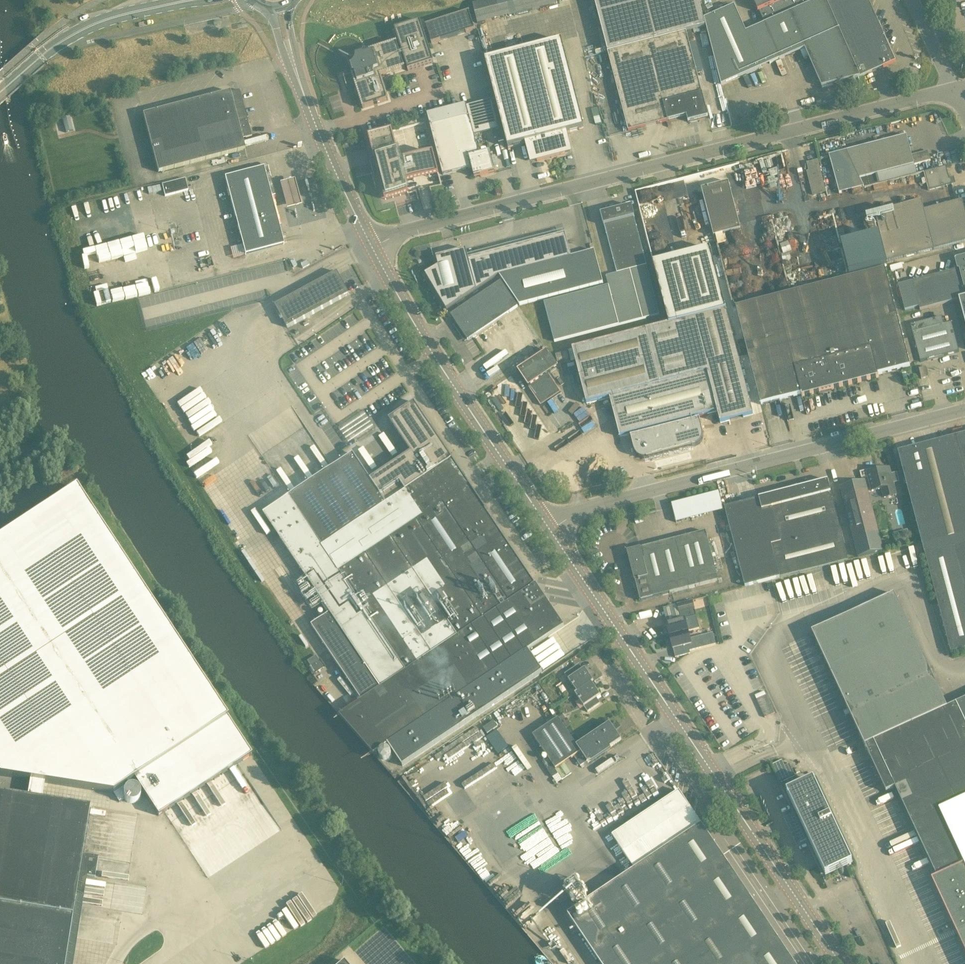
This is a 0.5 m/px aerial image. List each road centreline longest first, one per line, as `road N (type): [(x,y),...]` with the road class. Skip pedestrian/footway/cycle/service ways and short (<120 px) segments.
road 1 (unclassified): [(373,249),(453,220),(954,91)]
road 2 (tertiary): [(839,963),(542,520)]
road 3 (unclassified): [(542,520),(964,412)]
road 4 (tertiary): [(542,520),(373,249)]
road 5 (tertiary): [(373,249),(311,113),(277,9)]
road 6 (secondary): [(0,92),(82,30),(186,1)]

